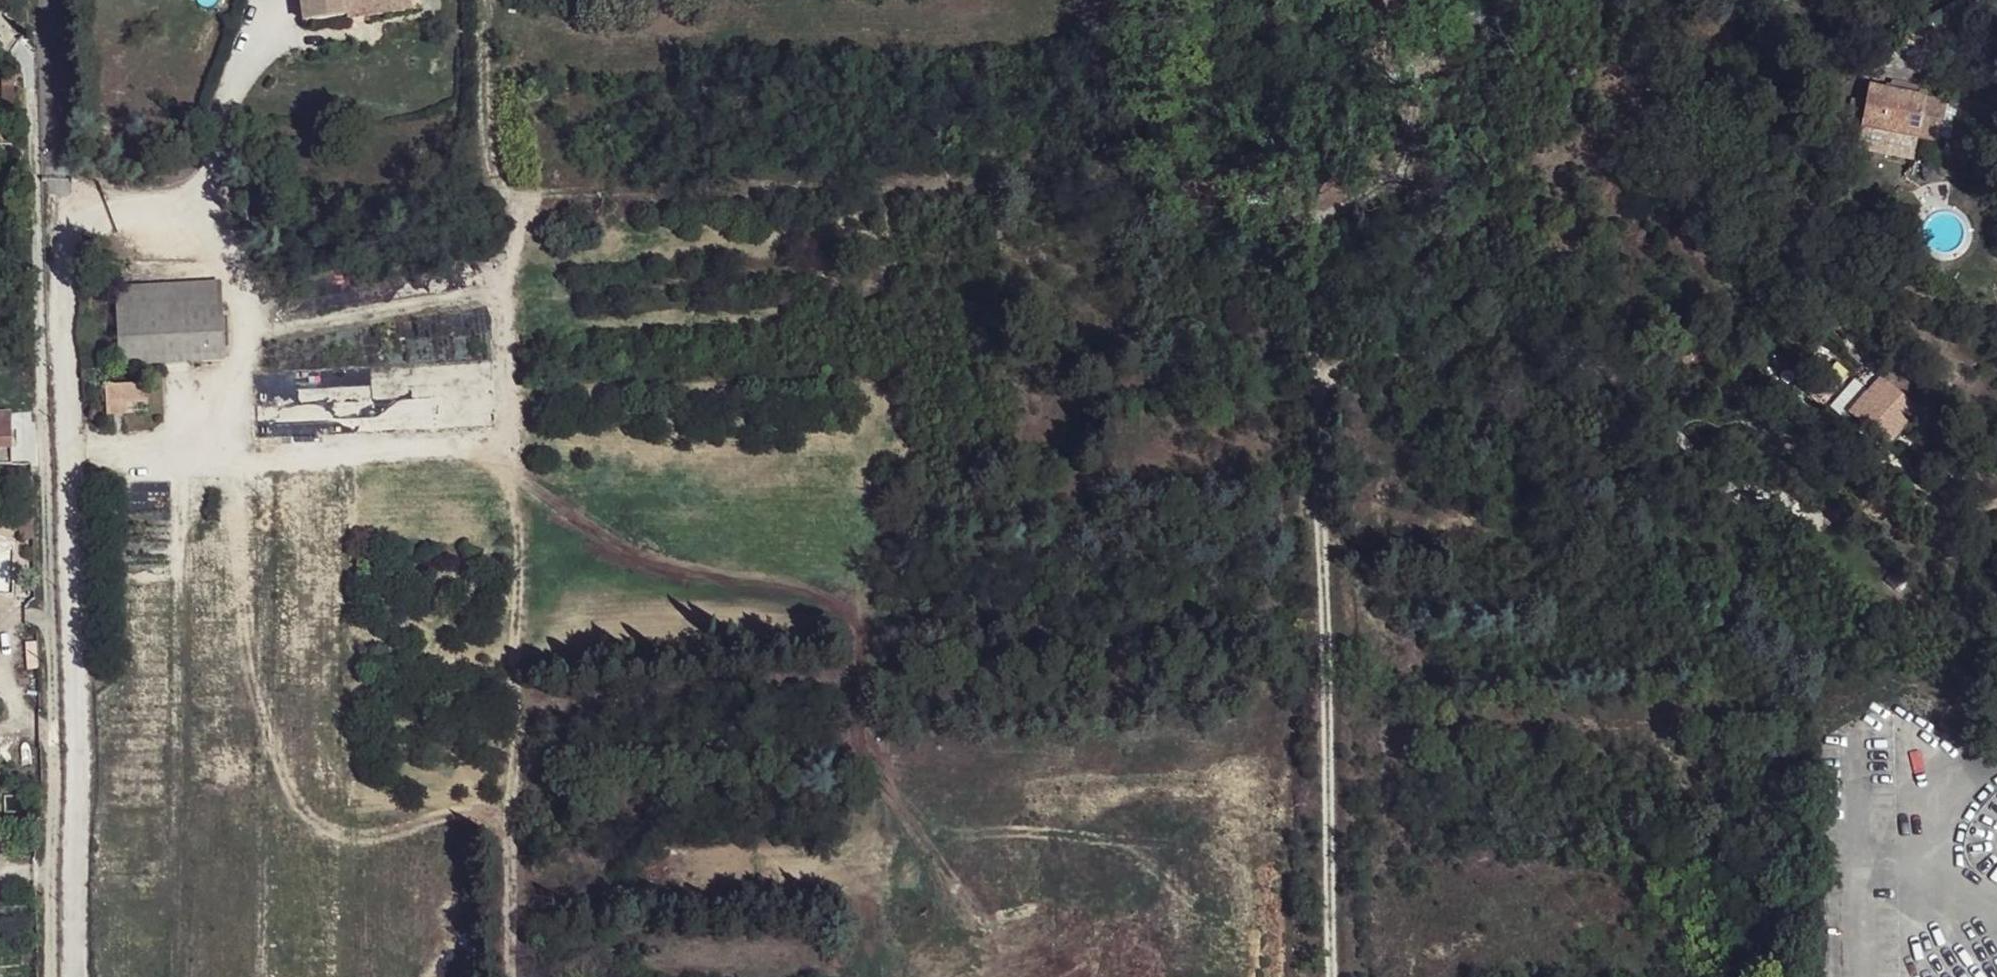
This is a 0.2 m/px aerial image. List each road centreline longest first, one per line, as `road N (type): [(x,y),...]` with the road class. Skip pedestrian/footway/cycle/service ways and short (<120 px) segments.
road 1 (residential): [(76,976),(74,482),(42,4)]
road 2 (track): [(1334,976),(1319,379)]

